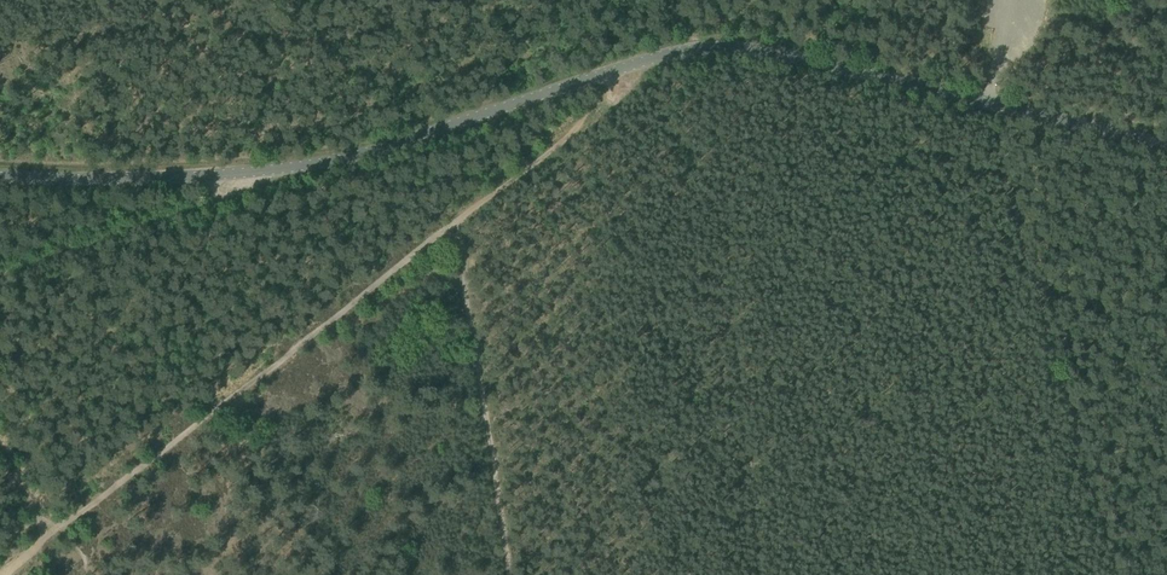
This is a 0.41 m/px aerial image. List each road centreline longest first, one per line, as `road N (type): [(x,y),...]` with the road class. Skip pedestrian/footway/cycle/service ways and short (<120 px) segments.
road 1 (unclassified): [(1166,139),(728,45),(675,52),(319,162),(199,177),(0,177)]
road 2 (track): [(56,531),(675,52)]
road 3 (track): [(513,574),(454,222)]

